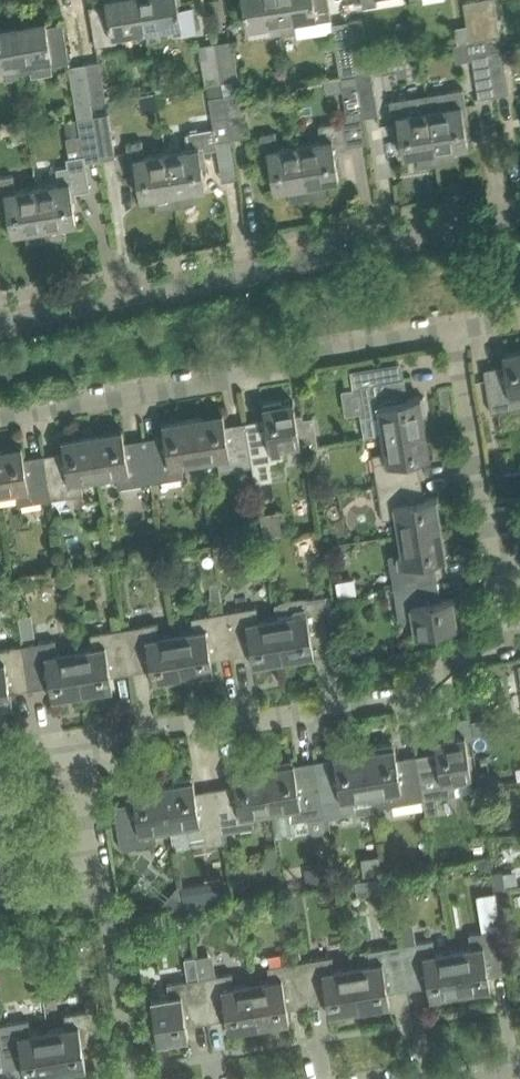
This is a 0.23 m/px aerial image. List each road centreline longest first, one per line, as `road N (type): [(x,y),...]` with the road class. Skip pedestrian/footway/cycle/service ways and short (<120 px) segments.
road 1 (residential): [(0,320),(519,211)]
road 2 (residential): [(84,741),(418,690),(459,661),(500,653),(496,624)]
road 3 (residential): [(0,418),(444,343)]
road 4 (residential): [(496,624),(444,343)]
road 5 (residential): [(135,1078),(105,885)]
road 6 (residential): [(105,885),(84,741)]

